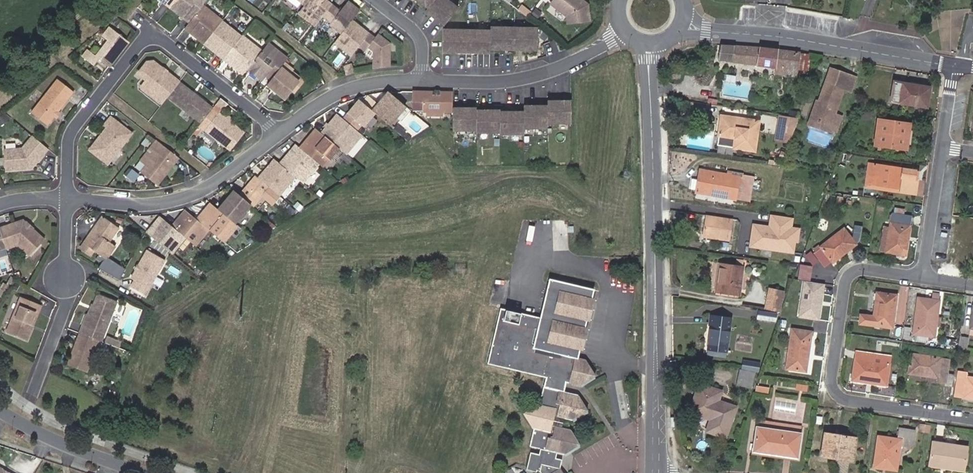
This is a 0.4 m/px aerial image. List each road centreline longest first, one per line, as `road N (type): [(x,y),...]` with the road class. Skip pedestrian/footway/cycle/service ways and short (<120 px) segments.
road 1 (residential): [(648,42),(656,472)]
road 2 (residential): [(681,24),(954,65)]
road 3 (residential): [(849,271),(832,381),(838,395),(972,418)]
road 4 (residential): [(67,198),(179,198),(218,182),(279,131)]
road 5 (residential): [(421,77),(510,80),(546,72),(626,30)]
road 6 (residential): [(34,393),(66,305),(67,198)]
road 7 (residential): [(67,198),(71,134),(151,29)]
road 8 (residential): [(151,29),(279,131)]
road 9 (residential): [(146,472),(0,410)]
road 10 (residential): [(279,131),(347,88),(421,77)]
road 11 (residential): [(941,146),(921,278)]

